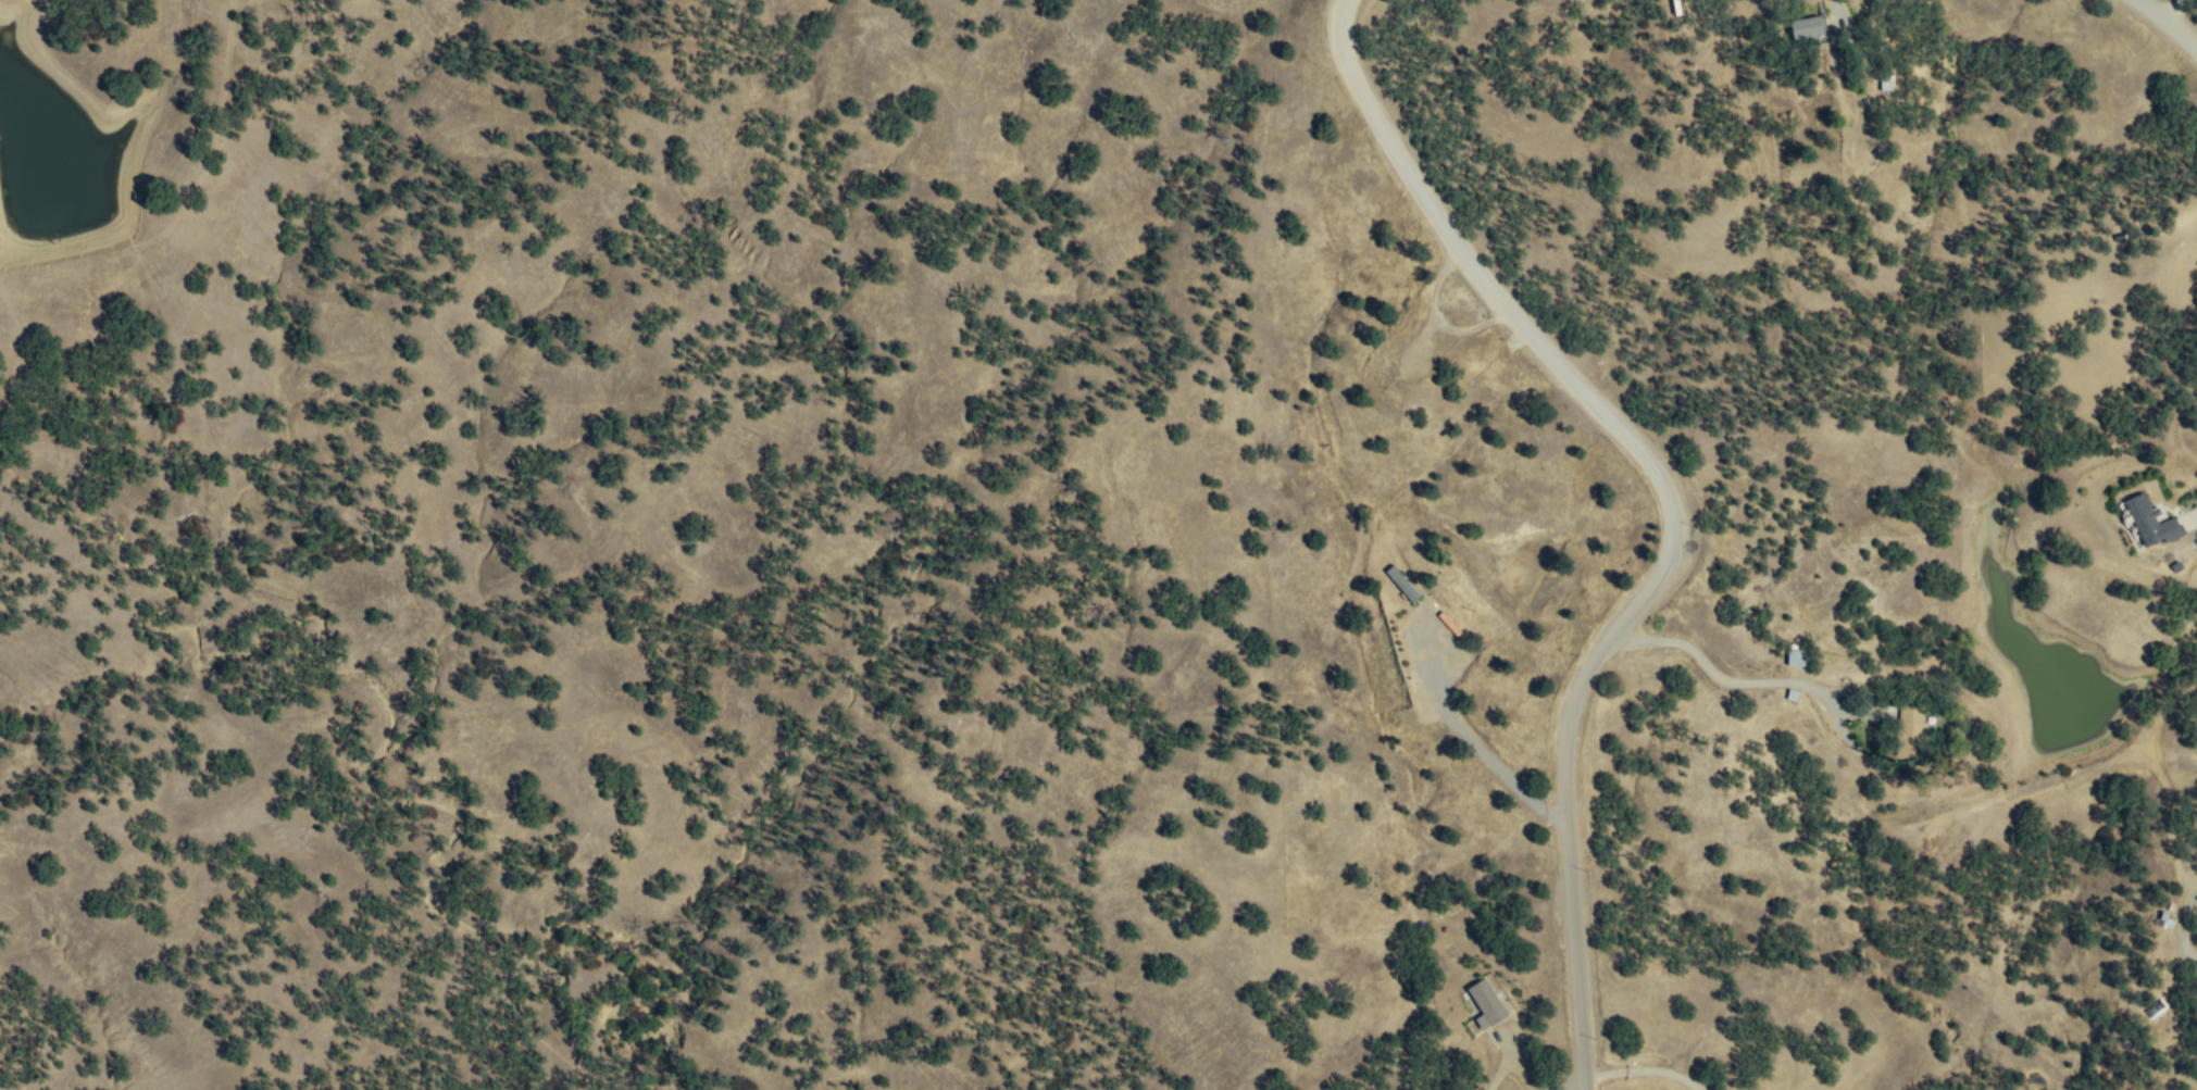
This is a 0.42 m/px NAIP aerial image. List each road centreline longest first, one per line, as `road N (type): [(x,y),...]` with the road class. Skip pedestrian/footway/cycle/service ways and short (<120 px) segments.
road 1 (residential): [(1589,1089),(1568,732),(1591,665),(1668,564),(1674,516),(1651,463),(1480,271),(1424,195),(1349,62),(1341,26),(1347,0)]

